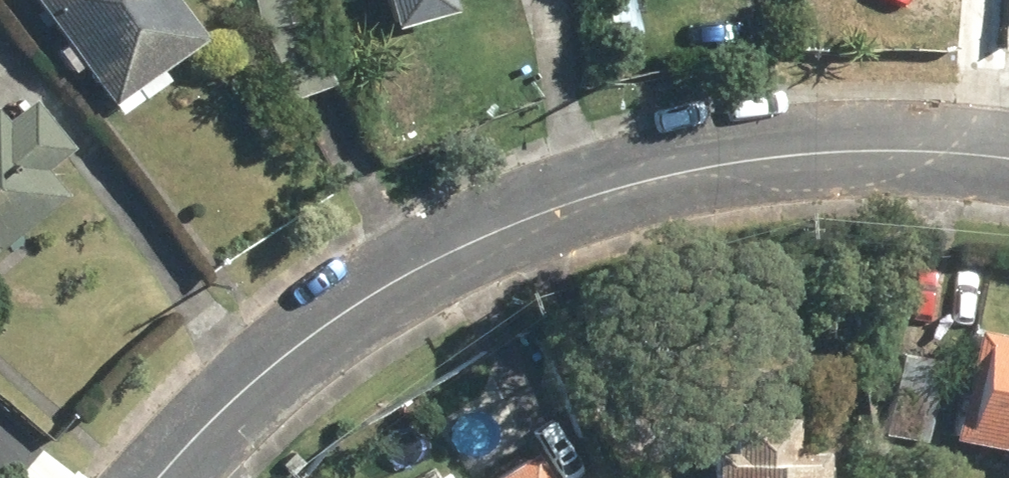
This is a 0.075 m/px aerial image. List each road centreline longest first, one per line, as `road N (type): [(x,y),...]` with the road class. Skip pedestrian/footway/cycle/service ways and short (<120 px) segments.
road 1 (residential): [(151,477),(264,367),(373,293),(555,208),(747,160),(837,151),(1008,159)]

